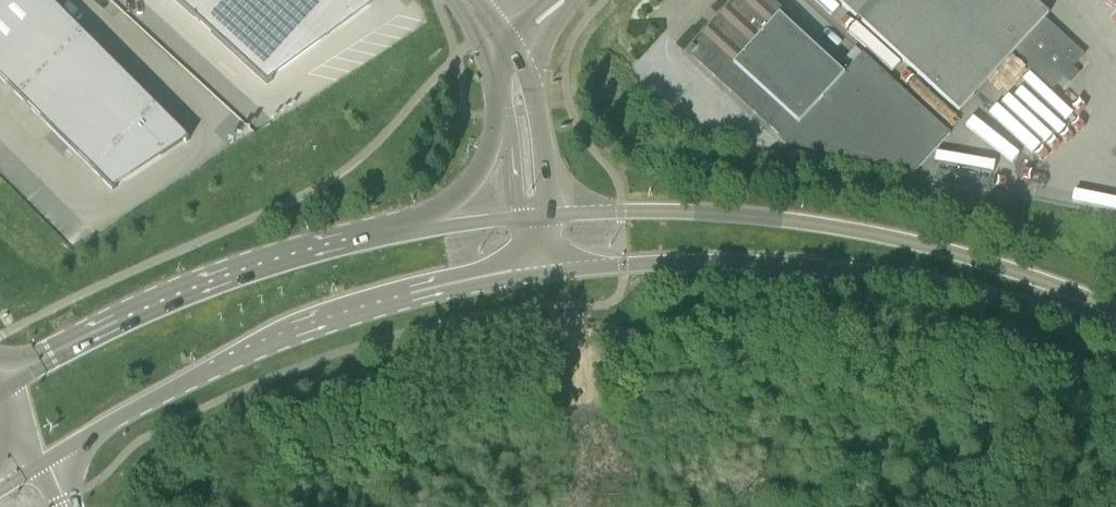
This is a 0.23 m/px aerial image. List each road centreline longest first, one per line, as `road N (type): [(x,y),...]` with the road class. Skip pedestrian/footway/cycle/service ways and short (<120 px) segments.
road 1 (secondary): [(540,274),(708,262),(854,269),(1115,327)]
road 2 (secondary): [(1115,311),(977,260),(816,223),(725,212),(548,214)]
road 3 (secondary): [(46,460),(204,375),(325,325),(540,274)]
road 4 (secondary): [(387,237),(191,294),(2,392)]
road 5 (secondary): [(505,119),(463,195),(387,237)]
road 6 (tertiary): [(548,214),(537,107),(513,56)]
road 7 (secondary): [(520,217),(387,237)]

